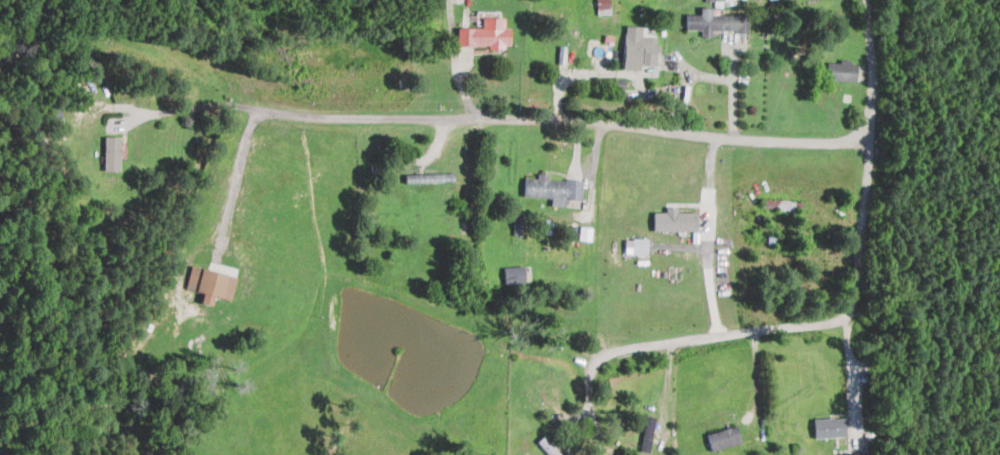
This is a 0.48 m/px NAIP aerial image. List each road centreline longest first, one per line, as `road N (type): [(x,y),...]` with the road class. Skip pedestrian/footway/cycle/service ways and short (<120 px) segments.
road 1 (residential): [(867,0),(873,87),(849,320),(612,351)]
road 2 (residential): [(483,113),(752,141),(869,142)]

